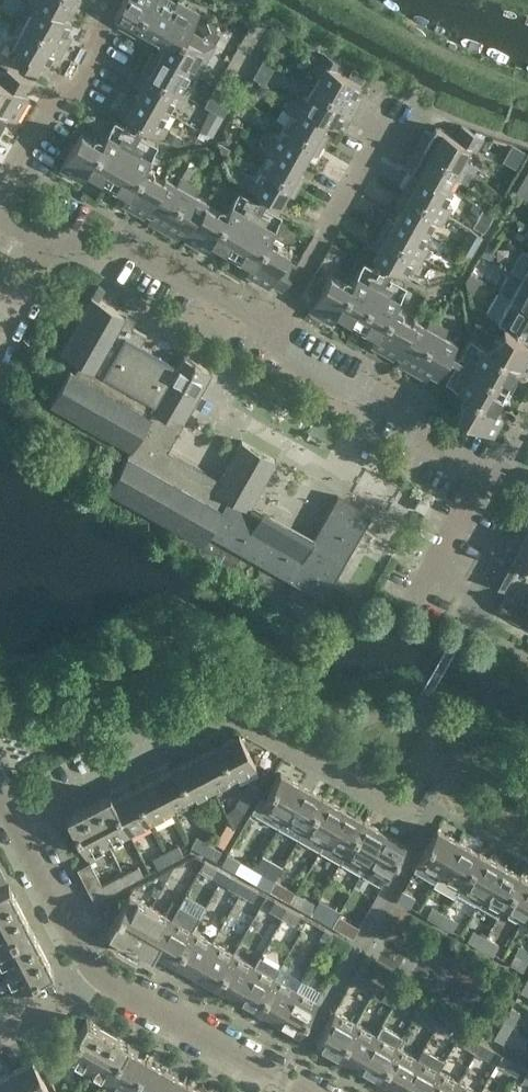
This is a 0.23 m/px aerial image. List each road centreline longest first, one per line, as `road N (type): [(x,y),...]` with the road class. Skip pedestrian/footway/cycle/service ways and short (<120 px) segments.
road 1 (residential): [(435,811),(393,808),(230,719),(21,820)]
road 2 (residential): [(484,473),(418,437),(407,410),(297,358),(268,326)]
road 3 (residential): [(268,326),(121,240),(43,248)]
road 4 (residential): [(310,1091),(101,981)]
road 5 (residential): [(268,326),(385,123)]
road 6 (residential): [(0,188),(114,0)]
road 7 (residential): [(101,981),(21,820)]
road 8 (residential): [(414,601),(484,473)]

